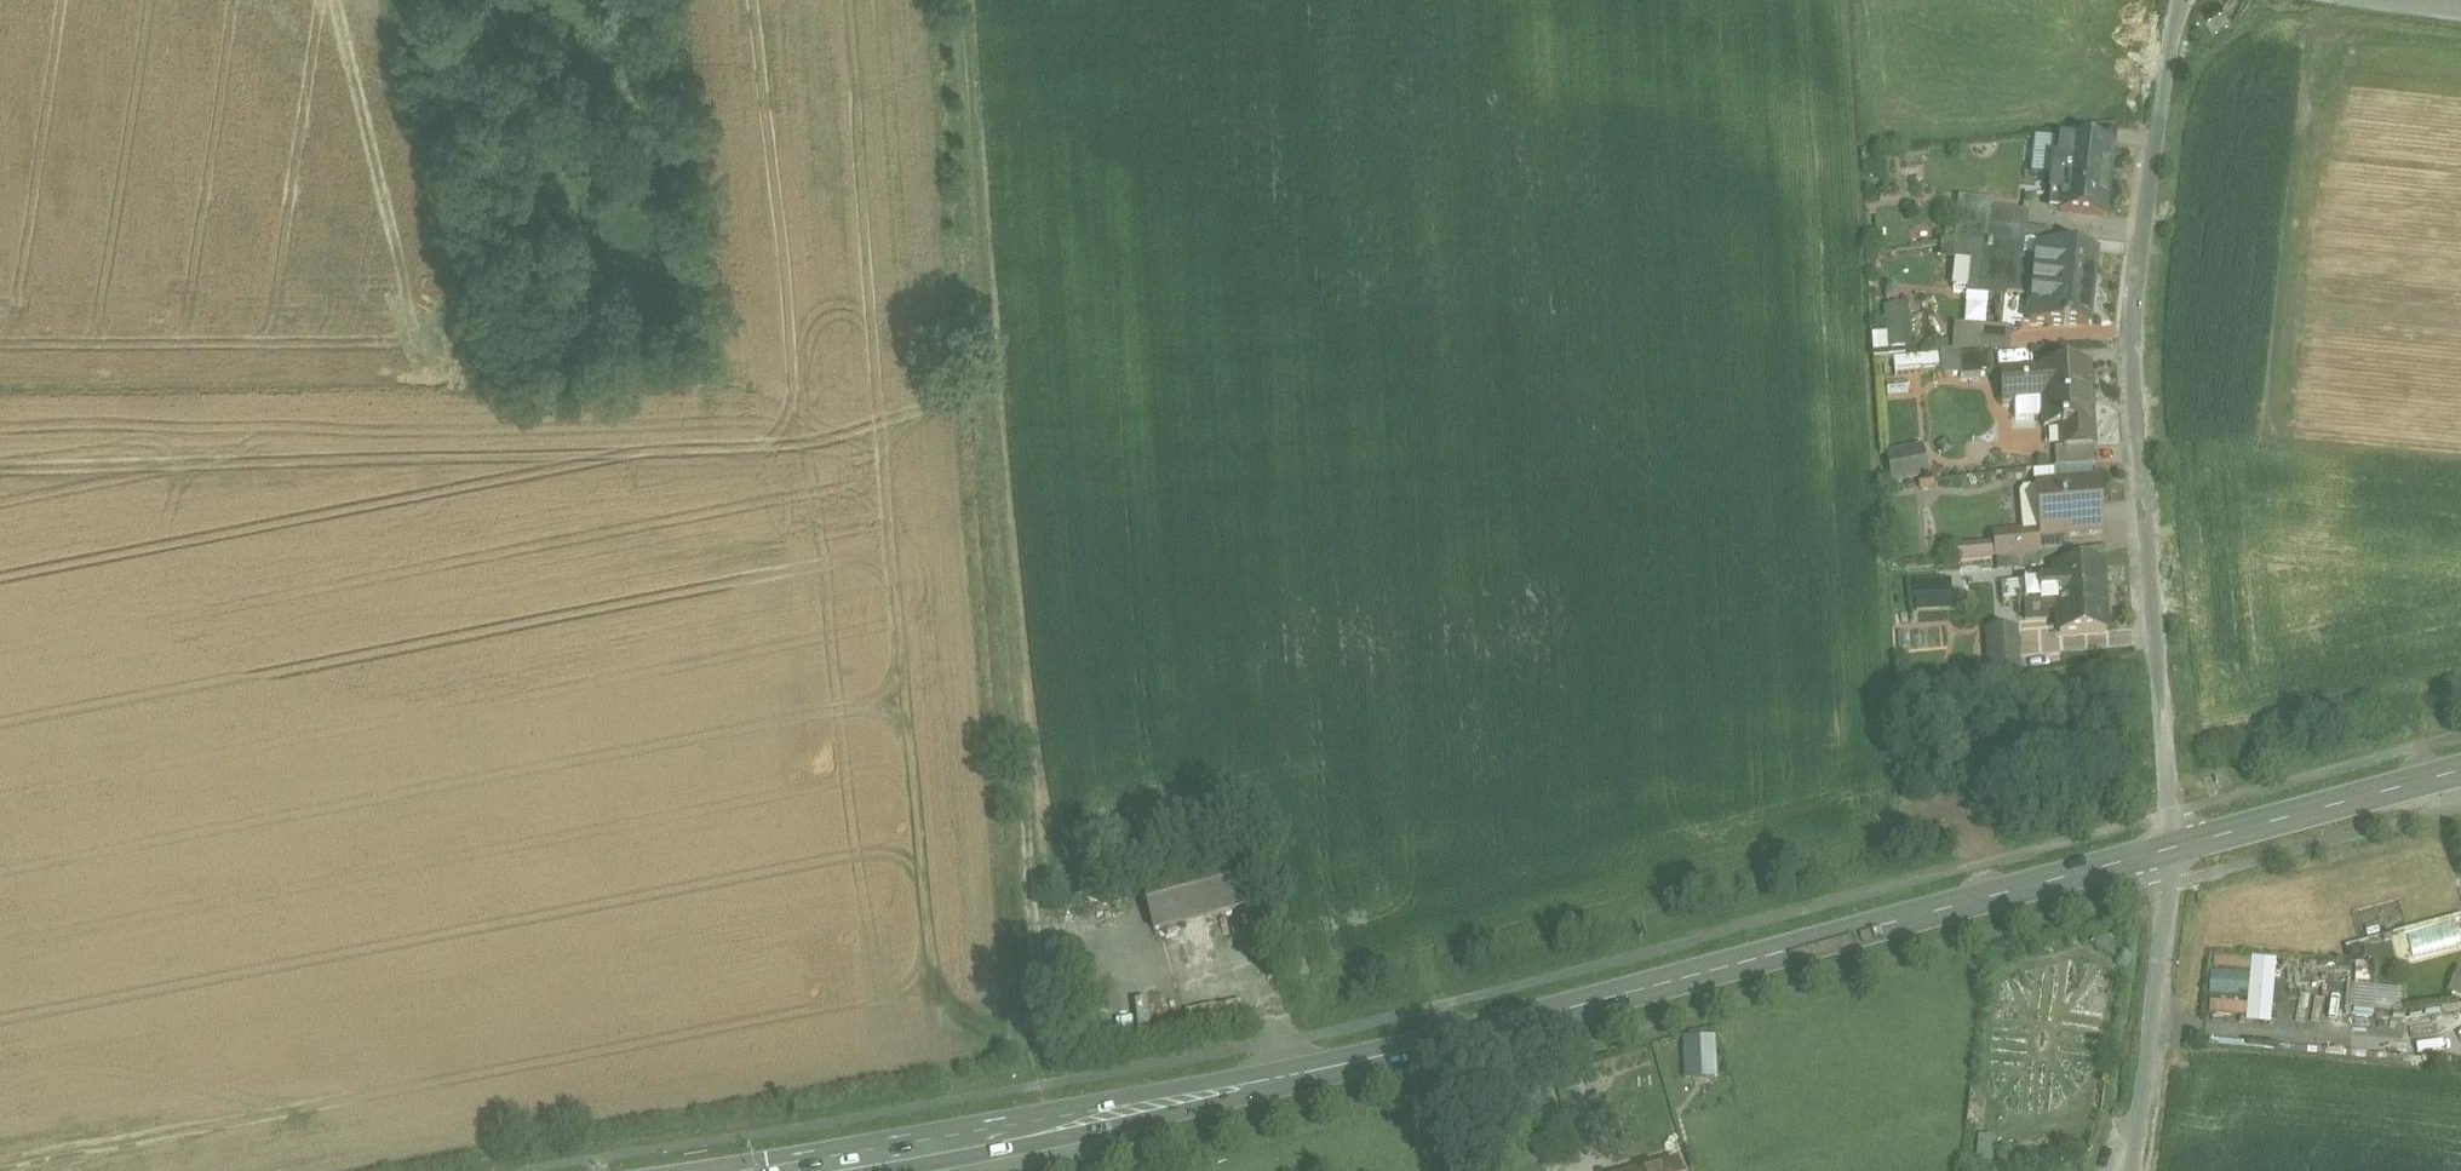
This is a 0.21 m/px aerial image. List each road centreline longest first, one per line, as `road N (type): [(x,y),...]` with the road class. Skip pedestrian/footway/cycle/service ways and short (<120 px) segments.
road 1 (secondary): [(791,1170),(1069,1125),(1448,1043),(2170,848)]
road 2 (track): [(964,0),(1037,993),(1031,1024),(1005,1041)]
road 3 (residential): [(2187,0),(2135,330),(2170,848)]
road 4 (track): [(1033,939),(1132,939),(1236,974),(1273,1020),(1287,1077)]
road 5 (unclassified): [(2130,1170),(2170,848)]
road 6 (secondary): [(2170,848),(2460,770)]

